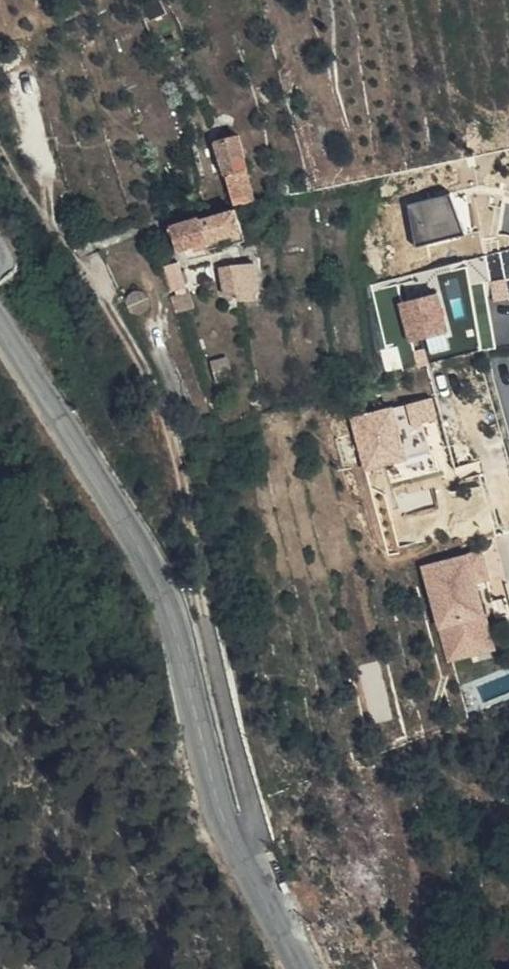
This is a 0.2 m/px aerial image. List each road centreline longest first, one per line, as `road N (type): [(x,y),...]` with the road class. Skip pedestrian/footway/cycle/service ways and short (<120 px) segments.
road 1 (tertiary): [(301,968),(201,748),(178,626),(130,530),(0,326)]

